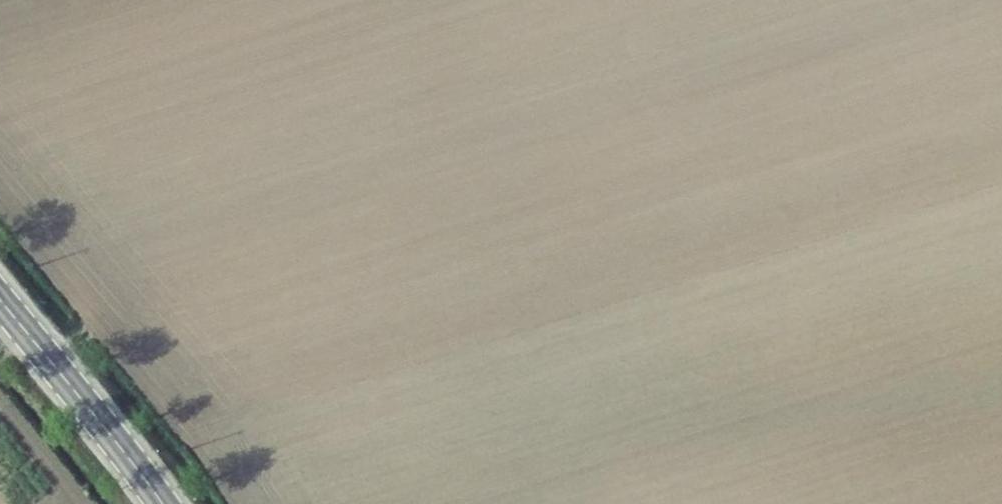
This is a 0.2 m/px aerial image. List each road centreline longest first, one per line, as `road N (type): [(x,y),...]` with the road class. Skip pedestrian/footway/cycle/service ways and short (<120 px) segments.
road 1 (primary): [(0,298),(164,503)]

